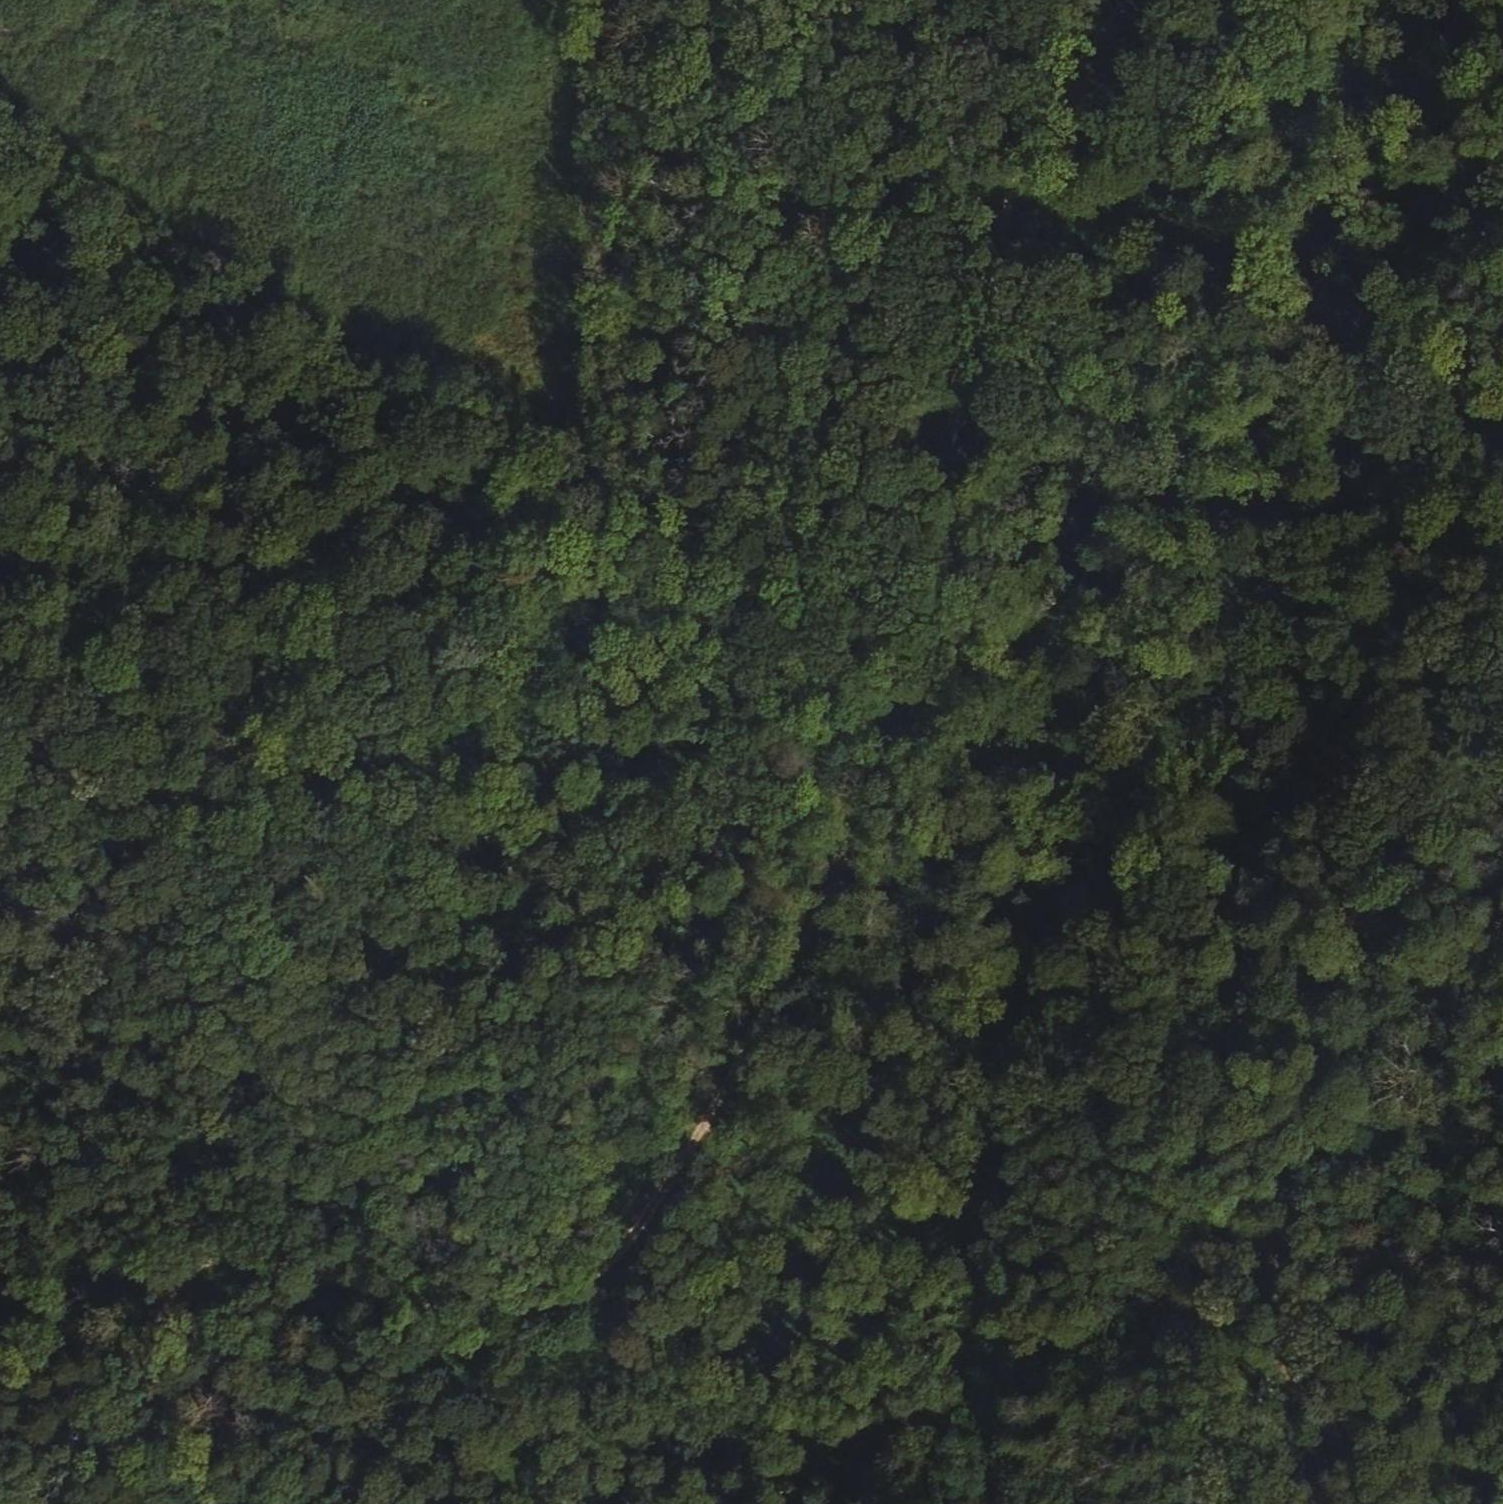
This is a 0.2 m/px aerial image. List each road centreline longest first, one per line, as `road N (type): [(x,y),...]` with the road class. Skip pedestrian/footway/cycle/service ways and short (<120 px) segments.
road 1 (track): [(173,1289),(244,1276),(466,1292),(647,1222),(854,810),(1000,349),(1050,141),(1158,0)]
road 2 (track): [(173,1289),(170,1346),(186,1381),(296,1503)]

